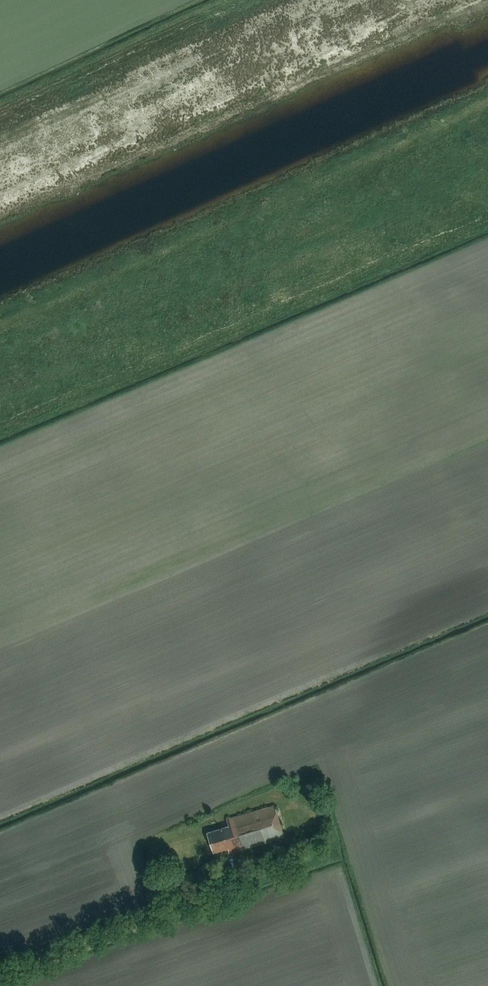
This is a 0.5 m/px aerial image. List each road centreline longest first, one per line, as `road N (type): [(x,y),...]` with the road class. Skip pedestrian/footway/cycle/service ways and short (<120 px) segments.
road 1 (track): [(0,972),(272,871)]

